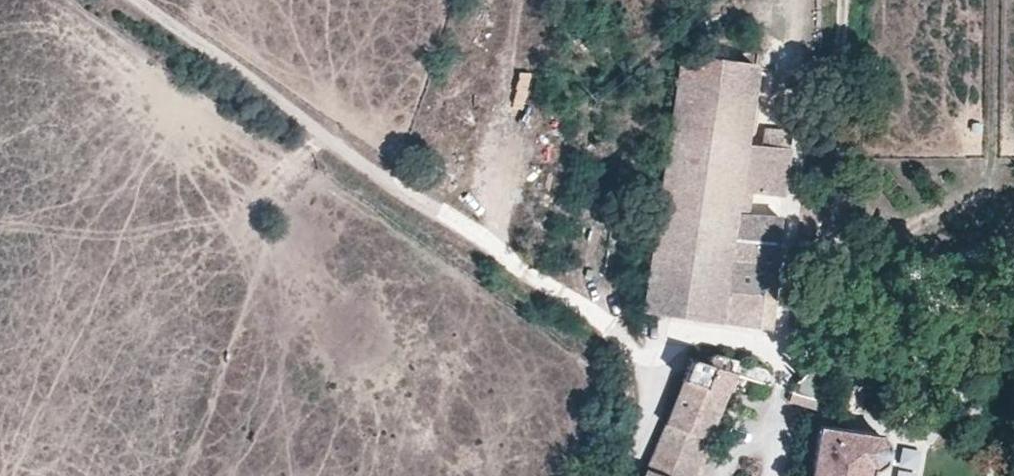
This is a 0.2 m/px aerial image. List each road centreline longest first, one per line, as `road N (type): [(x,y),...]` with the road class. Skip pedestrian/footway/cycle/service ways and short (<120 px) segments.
road 1 (track): [(131,0),(648,359)]
road 2 (track): [(653,347),(672,336),(791,340),(840,299),(1013,257)]
road 3 (unclassified): [(625,475),(653,347)]

